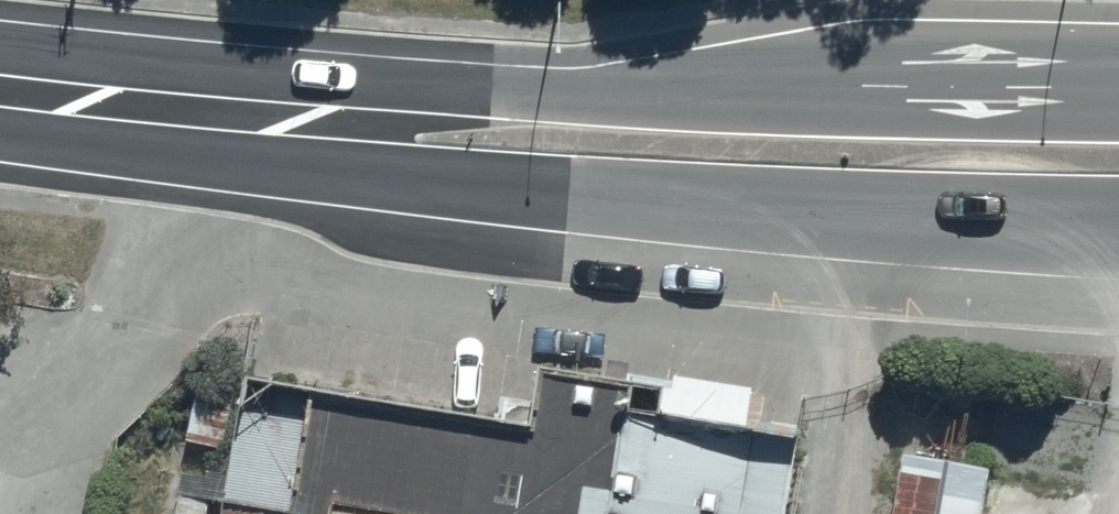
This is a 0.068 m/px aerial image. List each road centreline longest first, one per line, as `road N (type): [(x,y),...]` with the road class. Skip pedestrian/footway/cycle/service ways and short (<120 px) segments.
road 1 (trunk): [(1118,225),(451,182),(261,121)]
road 2 (trunk): [(261,121),(458,87),(1118,90)]
road 3 (trunk): [(261,121),(0,91)]

